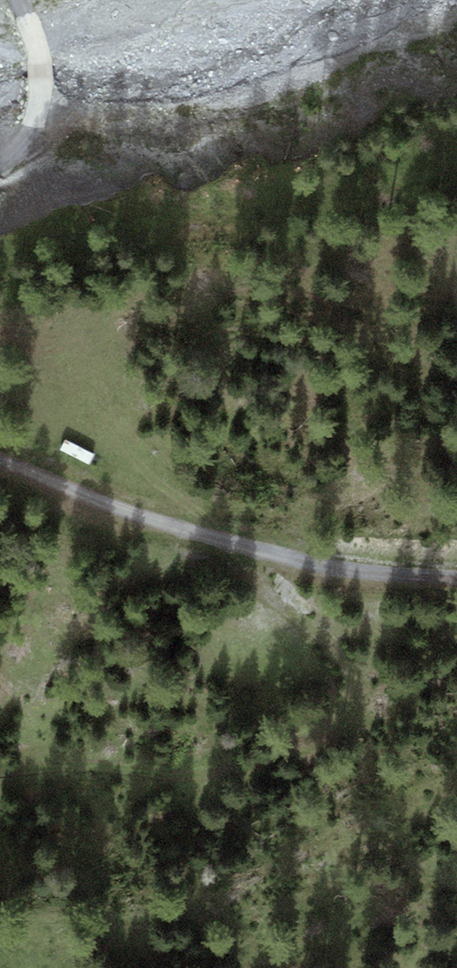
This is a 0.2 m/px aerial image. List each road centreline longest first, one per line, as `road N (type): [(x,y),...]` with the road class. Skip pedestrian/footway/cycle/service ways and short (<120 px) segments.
road 1 (track): [(242,543),(268,591),(346,667),(358,692),(350,720),(306,748),(220,772),(176,776),(96,763),(0,769)]
road 2 (track): [(456,580),(268,552),(117,508),(0,461)]
road 3 (track): [(0,160),(29,135),(41,93),(32,35),(15,0)]

